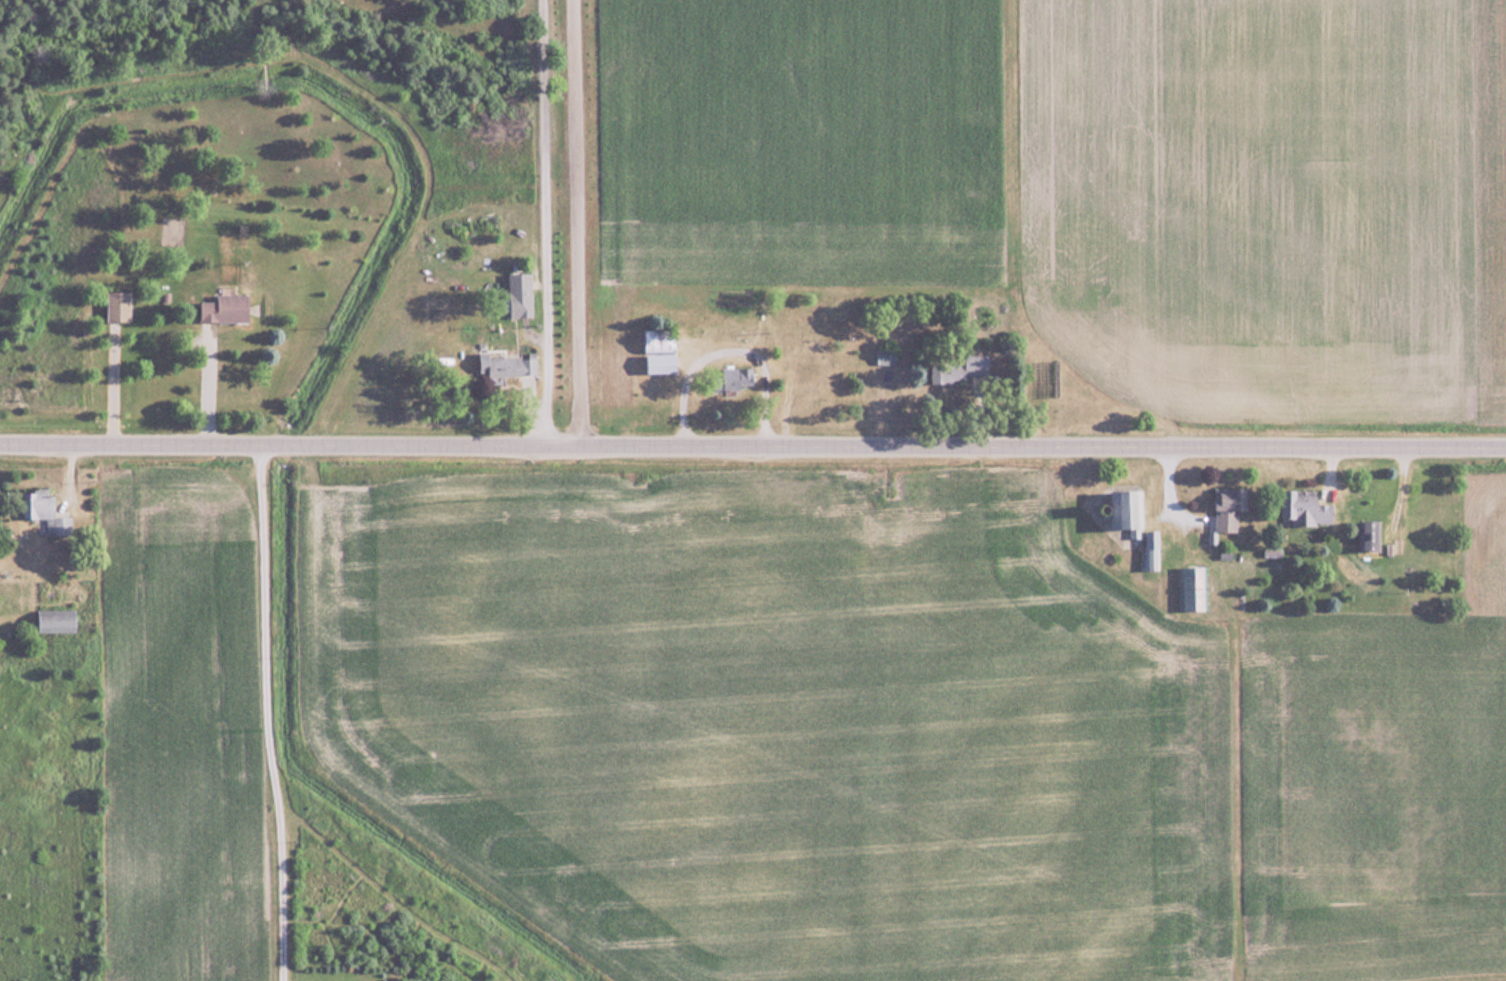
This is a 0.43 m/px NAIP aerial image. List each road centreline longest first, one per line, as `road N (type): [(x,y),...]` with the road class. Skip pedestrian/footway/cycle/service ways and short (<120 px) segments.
road 1 (tertiary): [(0,443),(1505,450)]

